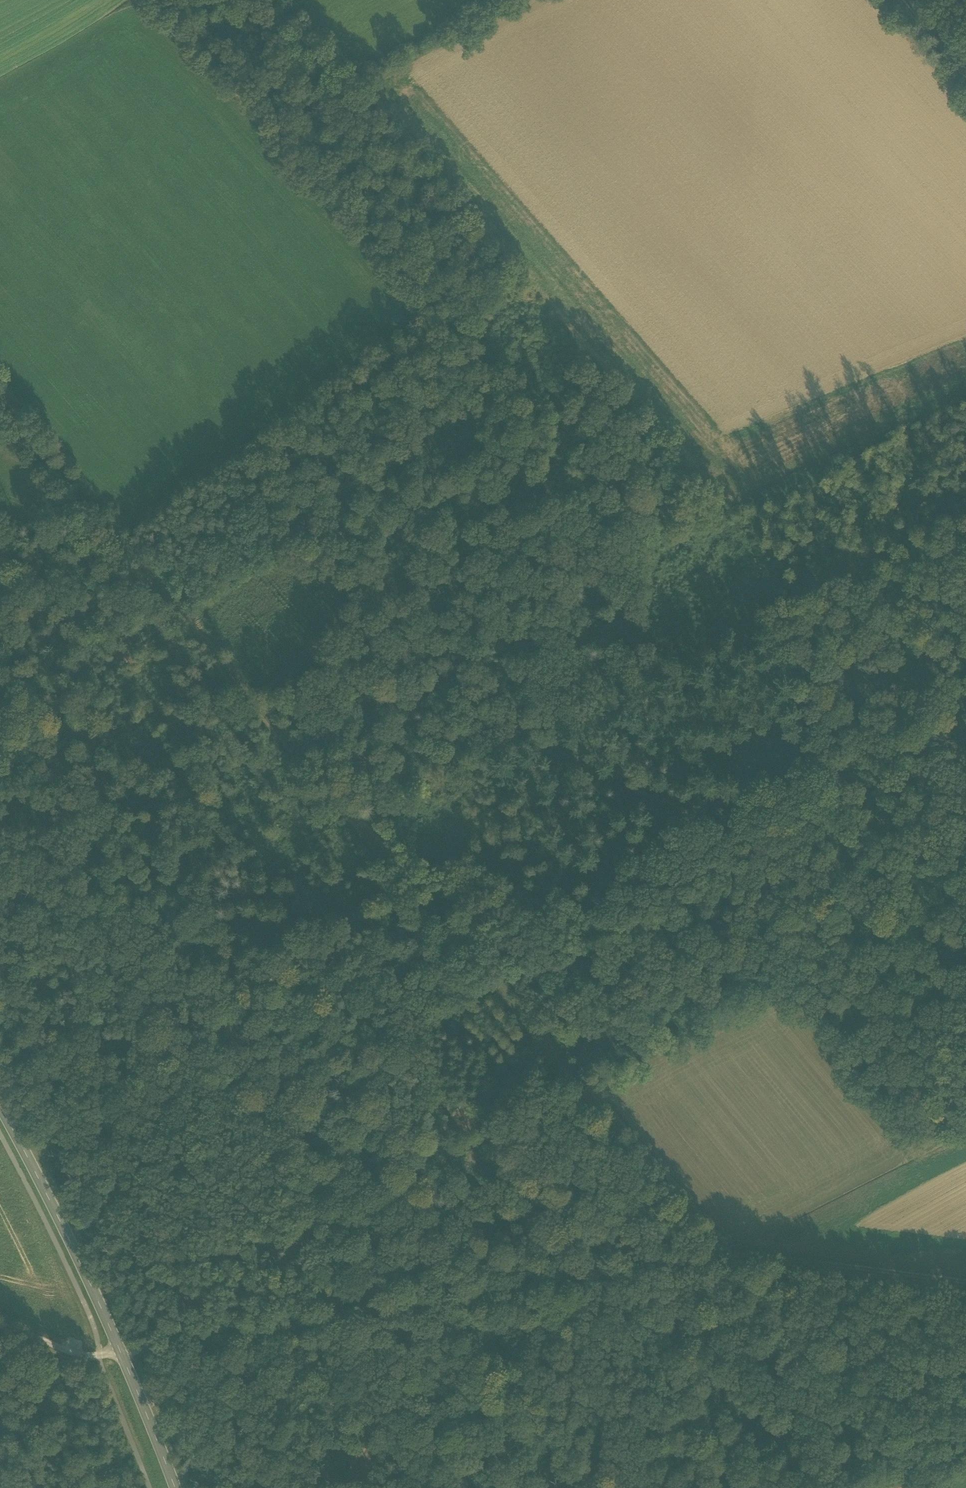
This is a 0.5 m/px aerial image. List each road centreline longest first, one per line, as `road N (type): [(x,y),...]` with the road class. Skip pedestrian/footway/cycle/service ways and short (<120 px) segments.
road 1 (track): [(965,1283),(728,1256),(99,1357),(0,1326)]
road 2 (track): [(0,406),(497,985)]
road 3 (tertiary): [(0,1107),(88,1279),(175,1487)]
road 4 (track): [(728,1256),(497,985)]
road 5 (track): [(141,1401),(174,1409),(301,1487)]

